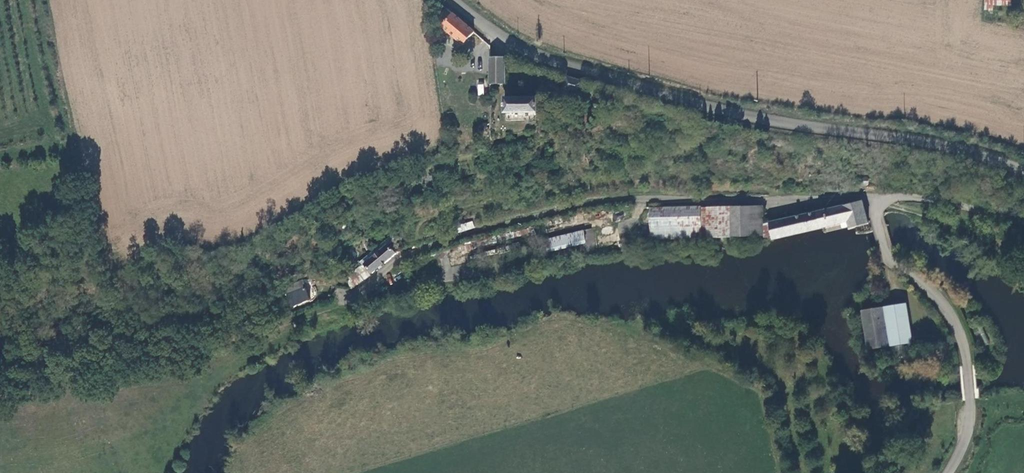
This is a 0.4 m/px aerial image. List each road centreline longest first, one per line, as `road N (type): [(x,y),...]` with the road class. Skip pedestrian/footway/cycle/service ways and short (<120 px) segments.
road 1 (unclassified): [(1023,173),(911,138),(588,72),(515,43),(454,0)]
road 2 (unclassified): [(434,236),(648,200),(882,200)]
road 3 (unclassified): [(882,200),(880,226),(894,267),(942,304),(966,355),(970,419),(947,472)]
road 4 (unclassified): [(1023,224),(922,199),(882,200)]

